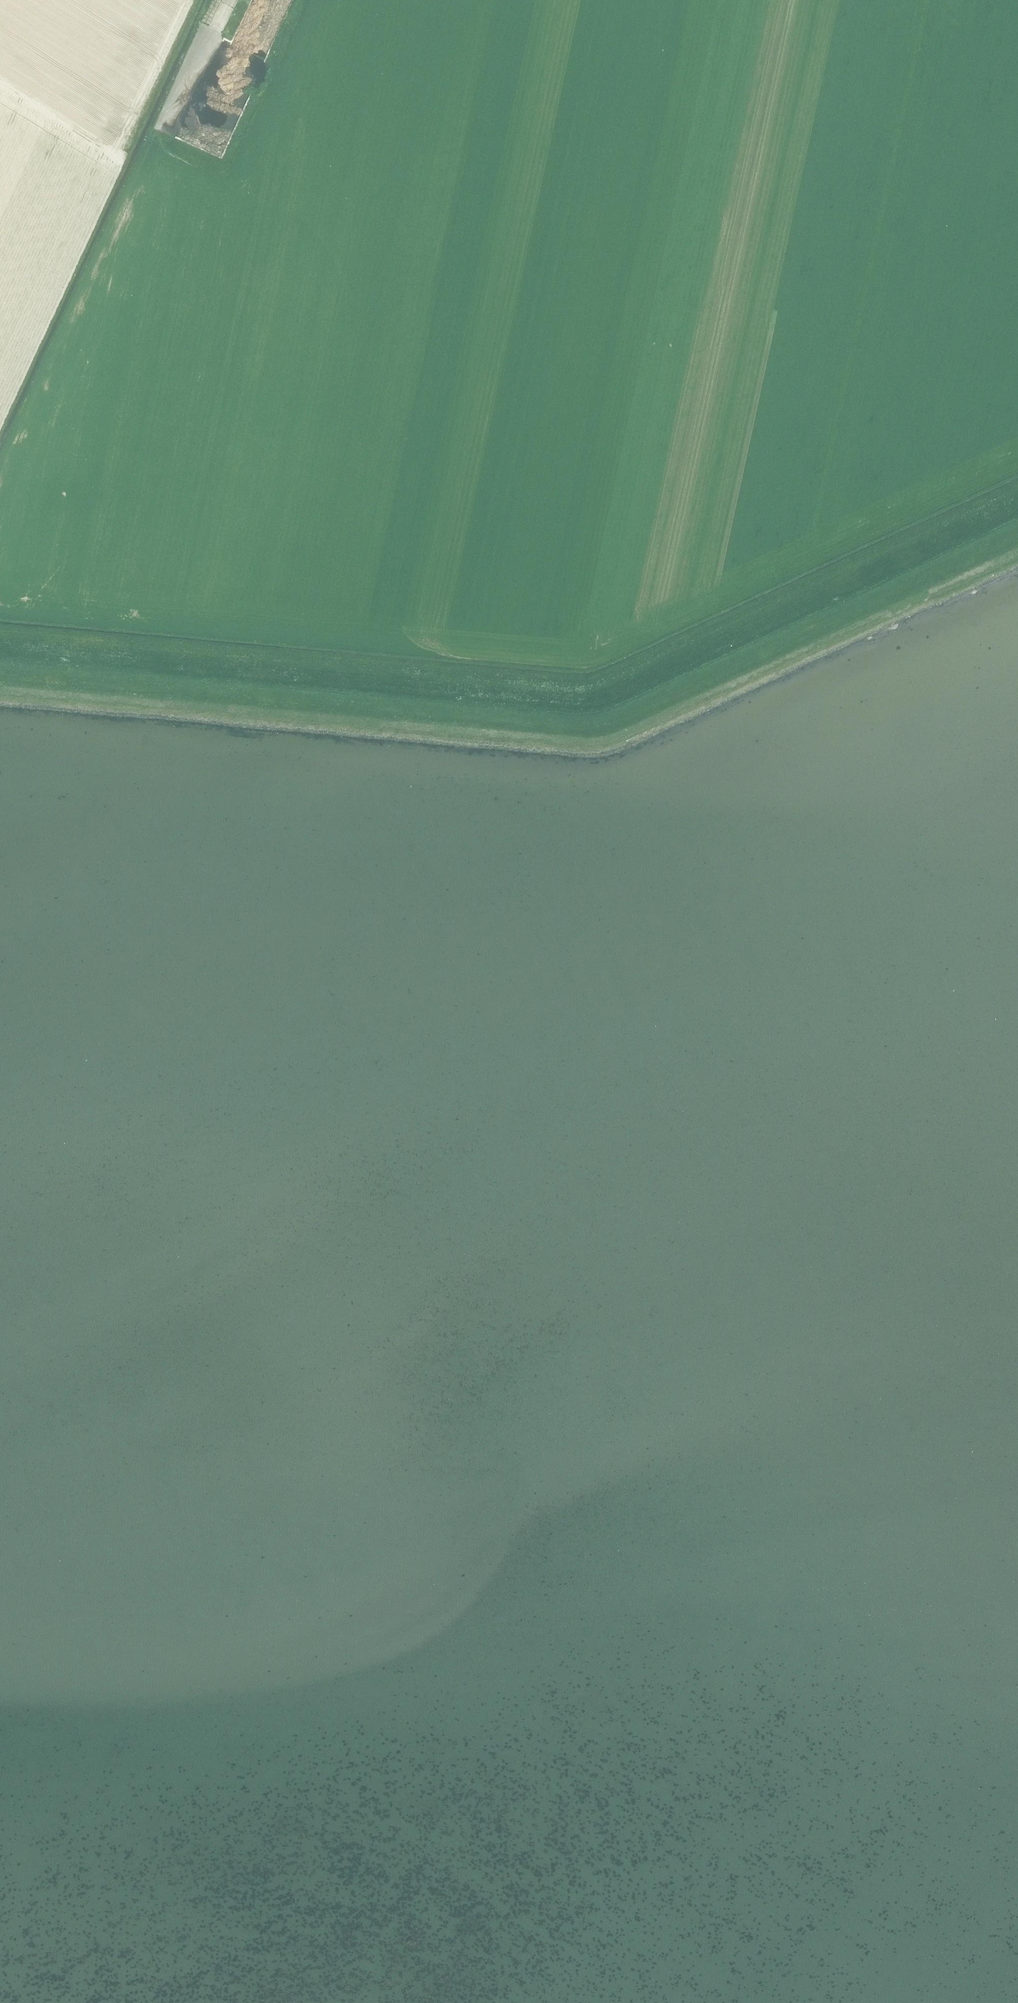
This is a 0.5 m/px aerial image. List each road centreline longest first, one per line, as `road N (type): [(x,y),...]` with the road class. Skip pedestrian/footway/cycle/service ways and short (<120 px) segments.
road 1 (track): [(0,663),(592,716),(1017,522)]
road 2 (track): [(229,0),(166,130)]

